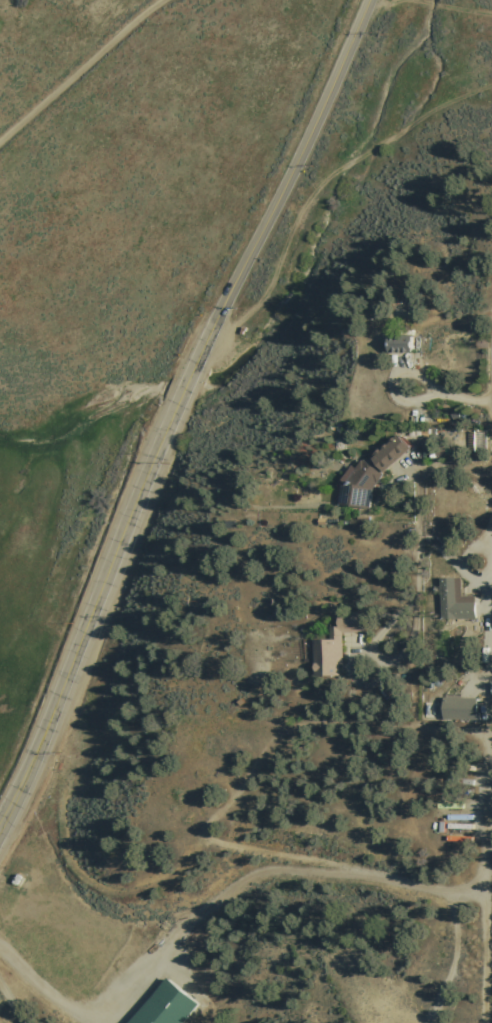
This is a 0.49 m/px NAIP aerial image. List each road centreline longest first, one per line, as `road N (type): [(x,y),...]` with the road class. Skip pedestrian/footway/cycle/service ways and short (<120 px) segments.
road 1 (tertiary): [(0,831),(210,336)]
road 2 (tertiary): [(210,336),(372,0)]
road 3 (residential): [(488,734),(485,1022)]
road 4 (track): [(454,893),(454,957),(431,1022)]

